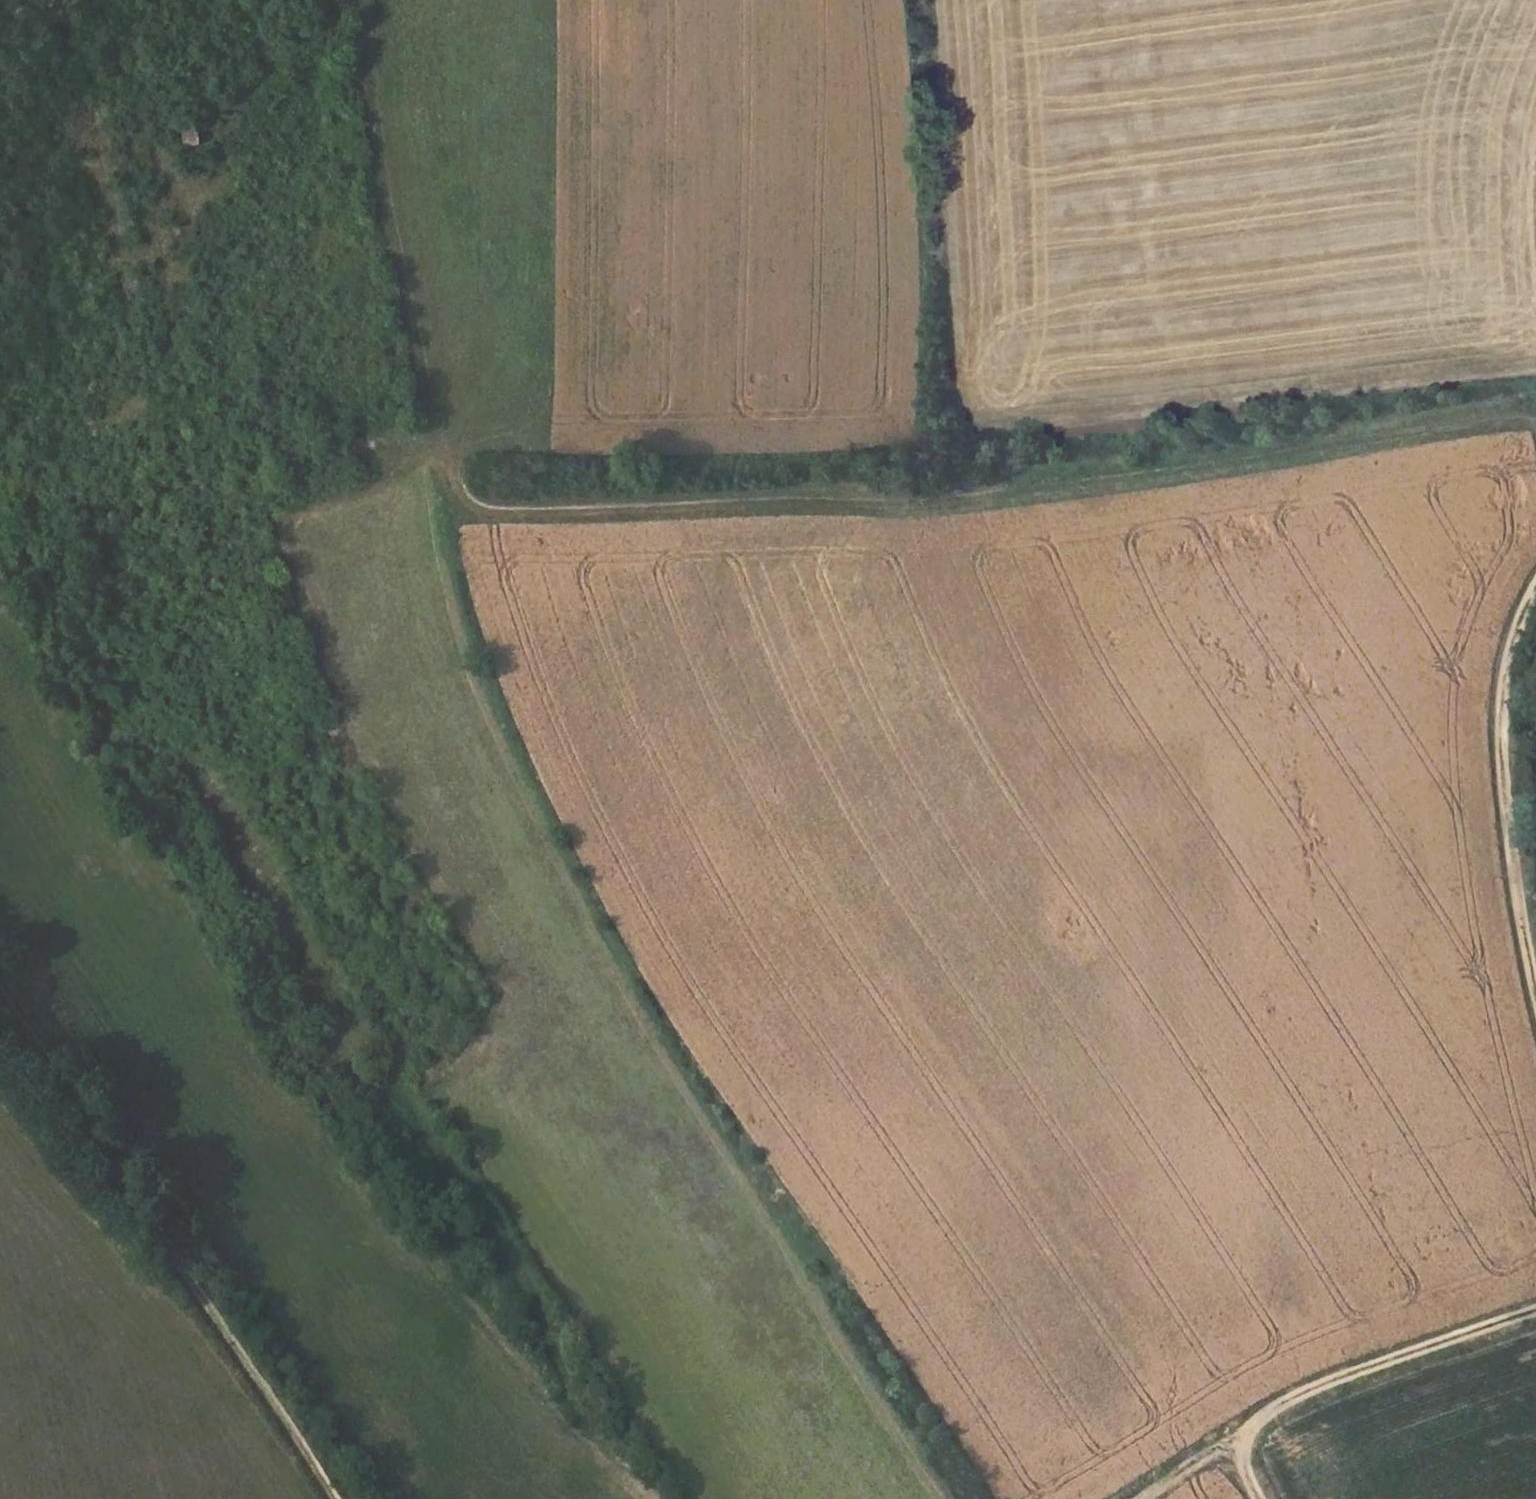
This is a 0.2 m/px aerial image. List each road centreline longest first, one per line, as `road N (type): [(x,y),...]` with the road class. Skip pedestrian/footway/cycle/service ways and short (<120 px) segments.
road 1 (track): [(334,1498),(235,1340),(0,1003)]
road 2 (track): [(1535,574),(1505,644),(1503,713),(1505,816),(1535,958)]
road 3 (track): [(1535,1310),(1317,1386),(1256,1416),(1240,1447),(1261,1498)]
road 4 (track): [(1240,1447),(1129,1498)]

